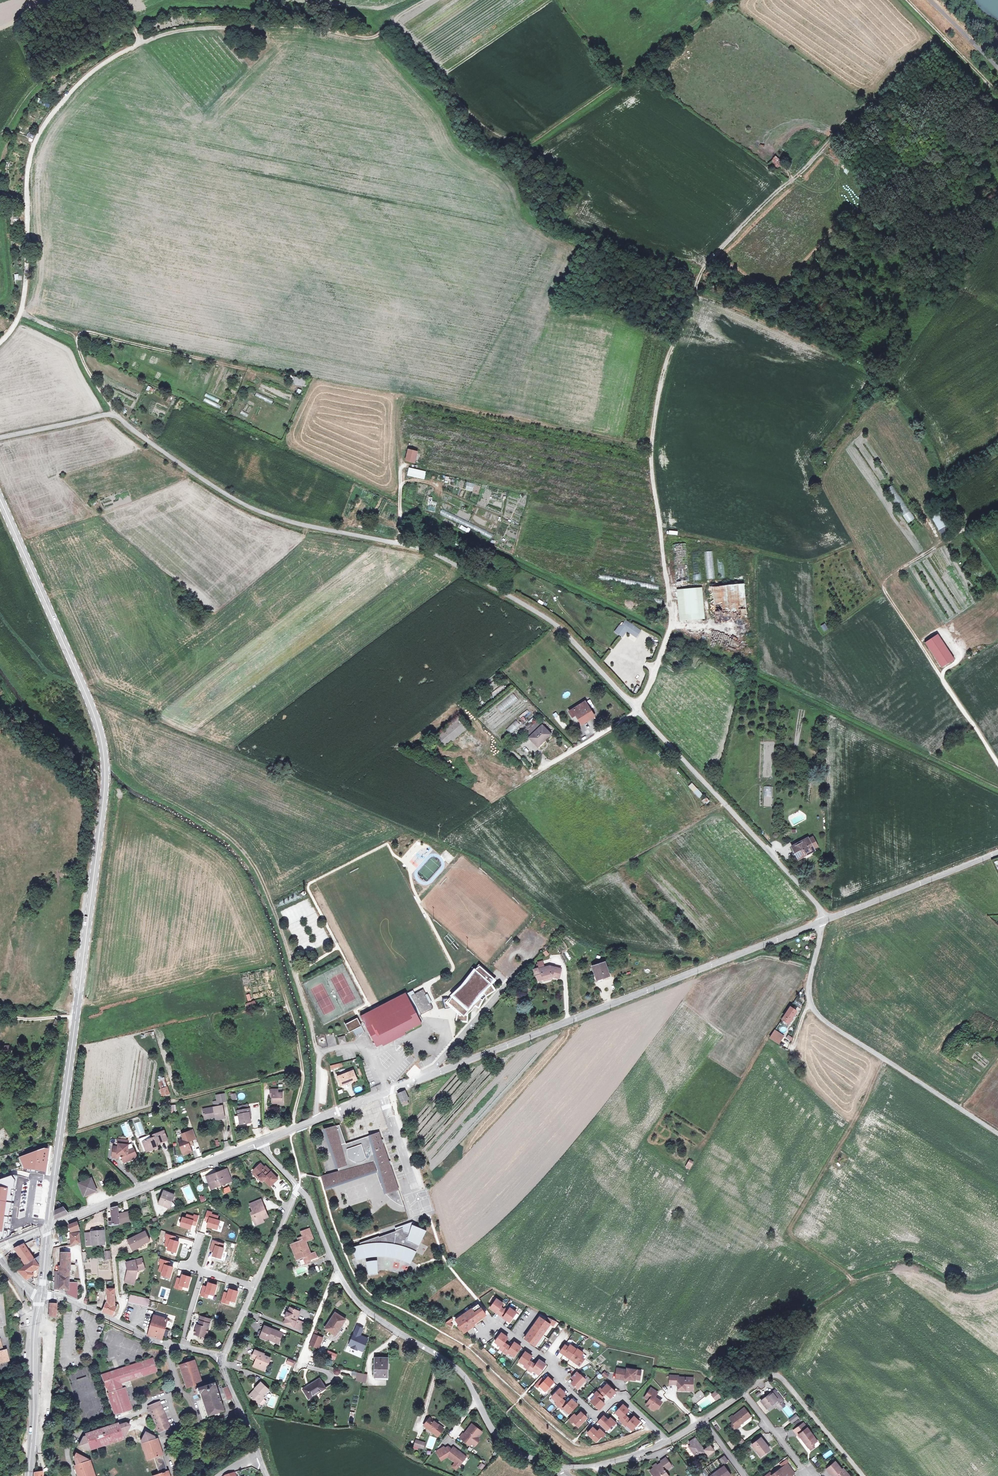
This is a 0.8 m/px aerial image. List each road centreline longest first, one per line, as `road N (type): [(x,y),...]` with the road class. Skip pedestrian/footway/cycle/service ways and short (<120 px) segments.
road 1 (track): [(524,141),(481,119),(400,34),(278,25),(148,39),(73,90),(29,155),(26,280),(21,311),(0,343)]
road 2 (secondary): [(0,499),(83,684),(105,760),(48,1228)]
road 3 (unclassified): [(384,1092),(997,854)]
road 4 (track): [(107,415),(262,513),(446,559),(557,626),(634,708)]
road 5 (track): [(997,1132),(820,1019),(808,986),(822,914),(634,708)]
road 6 (residential): [(302,1192),(357,1303),(464,1376),(510,1450),(559,1469)]
road 7 (residential): [(559,1469),(662,1445),(766,1378),(781,1379),(860,1475)]
road 8 (track): [(634,708),(672,617),(648,451)]
road 9 (unclassified): [(48,1228),(259,1142)]
road 10 (track): [(78,336),(285,378)]
road 11 (track): [(885,592),(997,760)]
road 12 (residential): [(41,1295),(222,1365)]
road 13 (residential): [(222,1365),(298,1189)]
road 14 (secondary): [(41,1295),(28,1475)]
road 15 (unclassified): [(384,1092),(365,1046),(325,1051),(318,1119)]
road 16 (track): [(397,544),(397,392)]
road 17 (residential): [(222,1365),(268,1475)]

